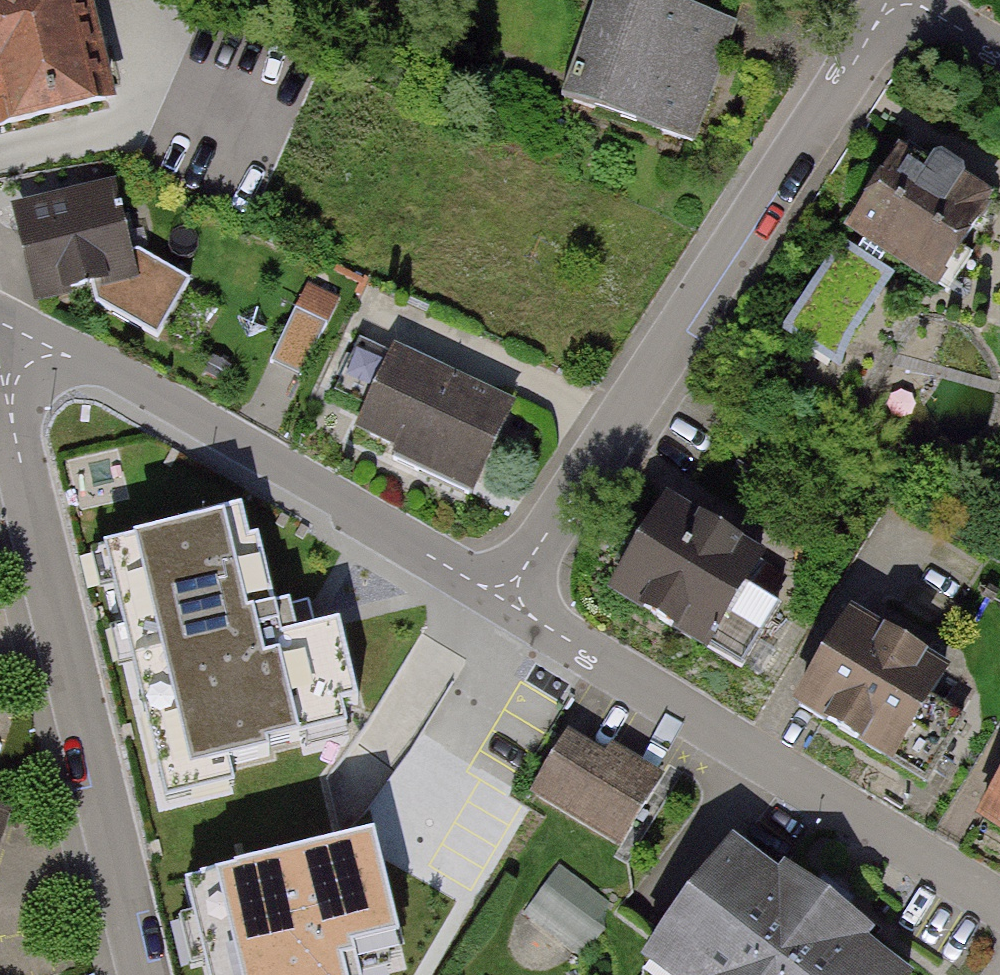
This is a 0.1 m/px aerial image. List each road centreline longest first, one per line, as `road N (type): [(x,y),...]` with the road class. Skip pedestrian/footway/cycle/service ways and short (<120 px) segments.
road 1 (residential): [(897,0),(508,593)]
road 2 (residential): [(145,974),(8,406),(13,348)]
road 3 (residential): [(508,593),(540,623),(999,901)]
road 4 (residential): [(13,348),(63,354),(480,585),(508,593)]

